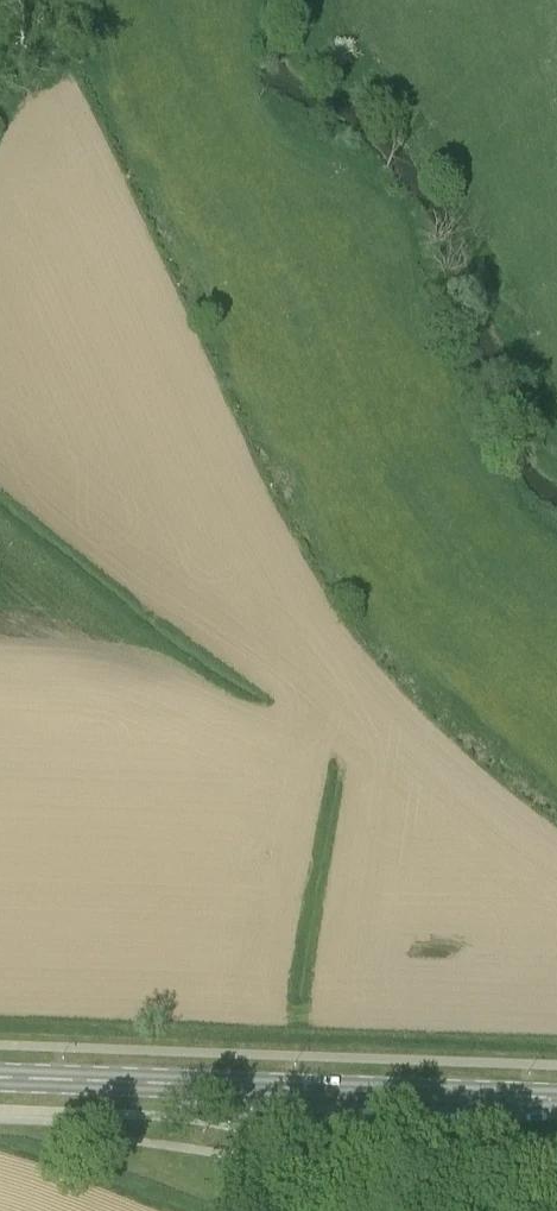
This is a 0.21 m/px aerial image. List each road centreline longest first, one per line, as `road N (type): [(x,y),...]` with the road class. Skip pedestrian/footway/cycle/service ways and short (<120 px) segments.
road 1 (secondary): [(0,1078),(556,1097)]

